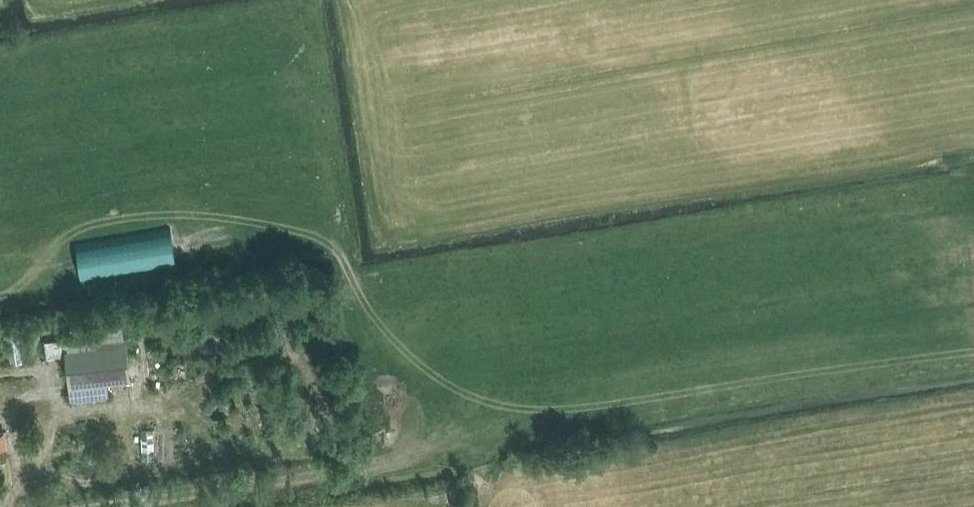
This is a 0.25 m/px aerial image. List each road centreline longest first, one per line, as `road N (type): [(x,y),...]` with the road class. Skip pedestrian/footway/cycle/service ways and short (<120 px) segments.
road 1 (track): [(101,506),(372,465)]

